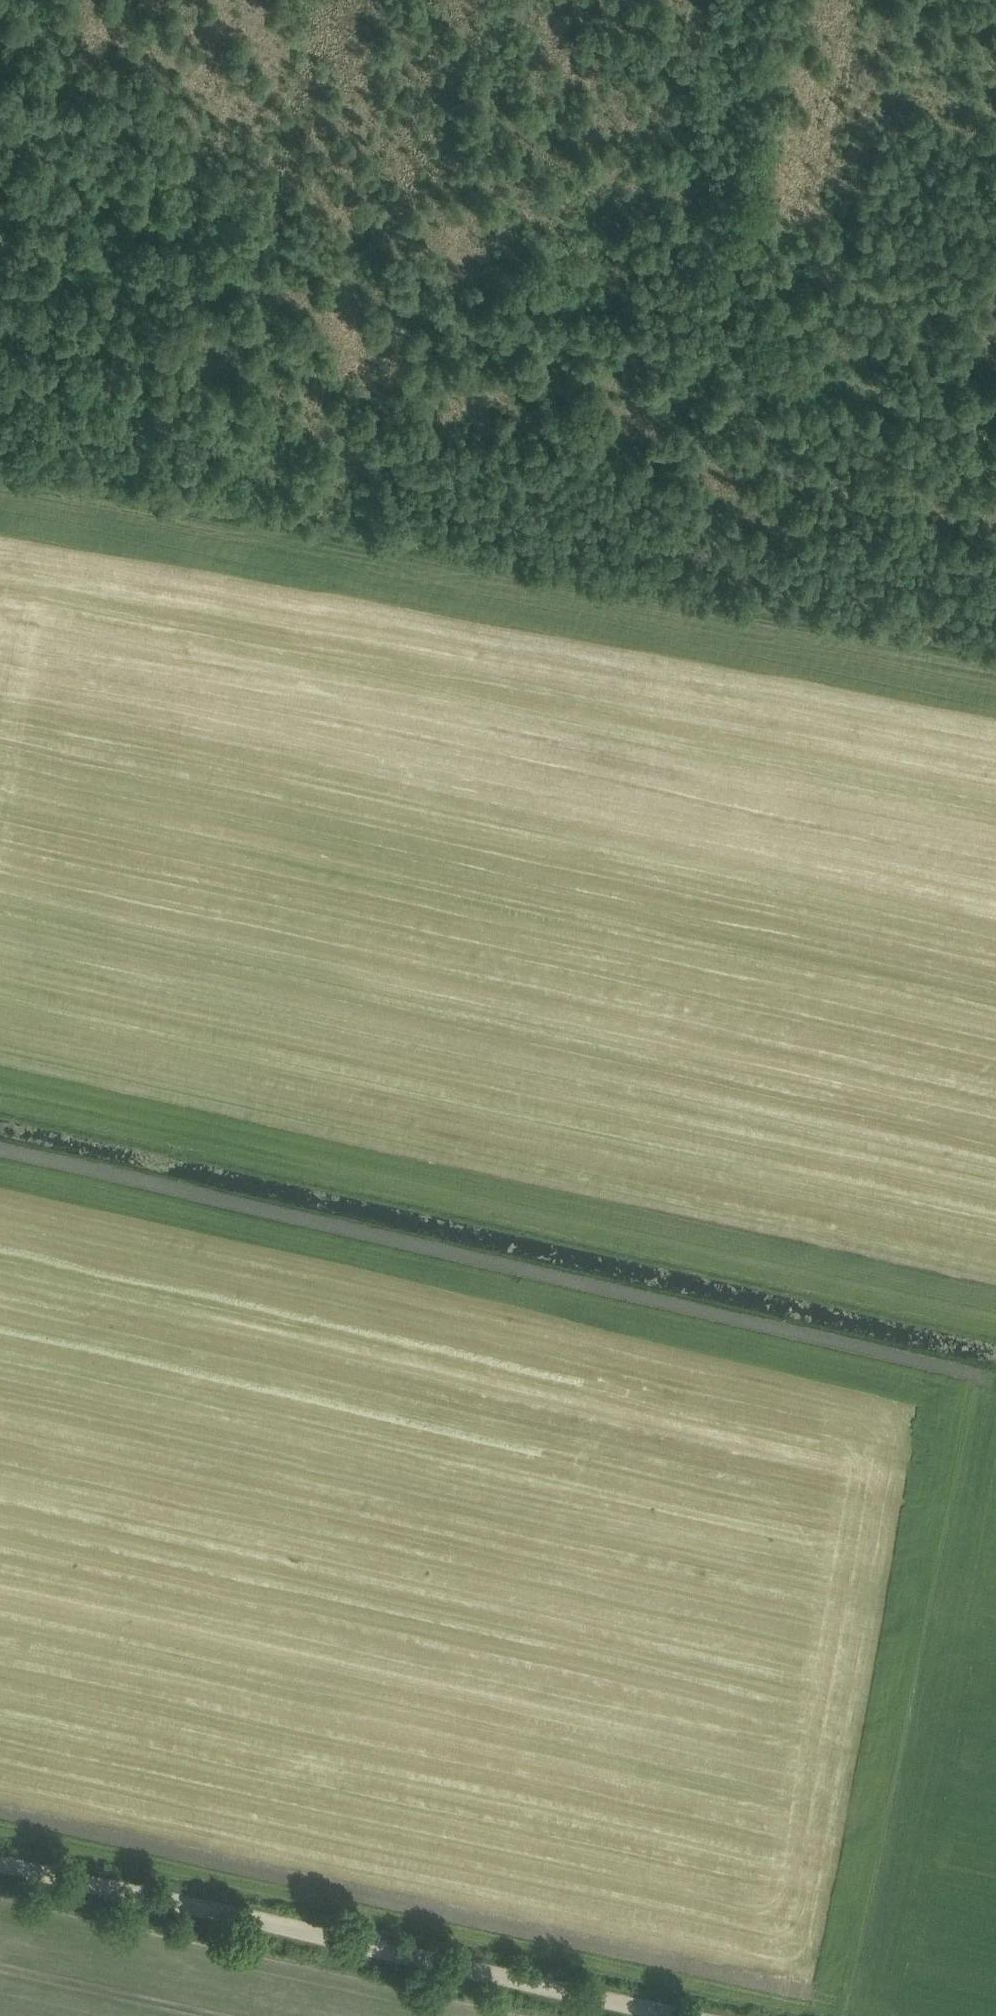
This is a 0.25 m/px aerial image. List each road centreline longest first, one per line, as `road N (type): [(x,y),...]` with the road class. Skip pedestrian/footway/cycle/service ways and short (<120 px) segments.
road 1 (track): [(0,1864),(668,2015)]

